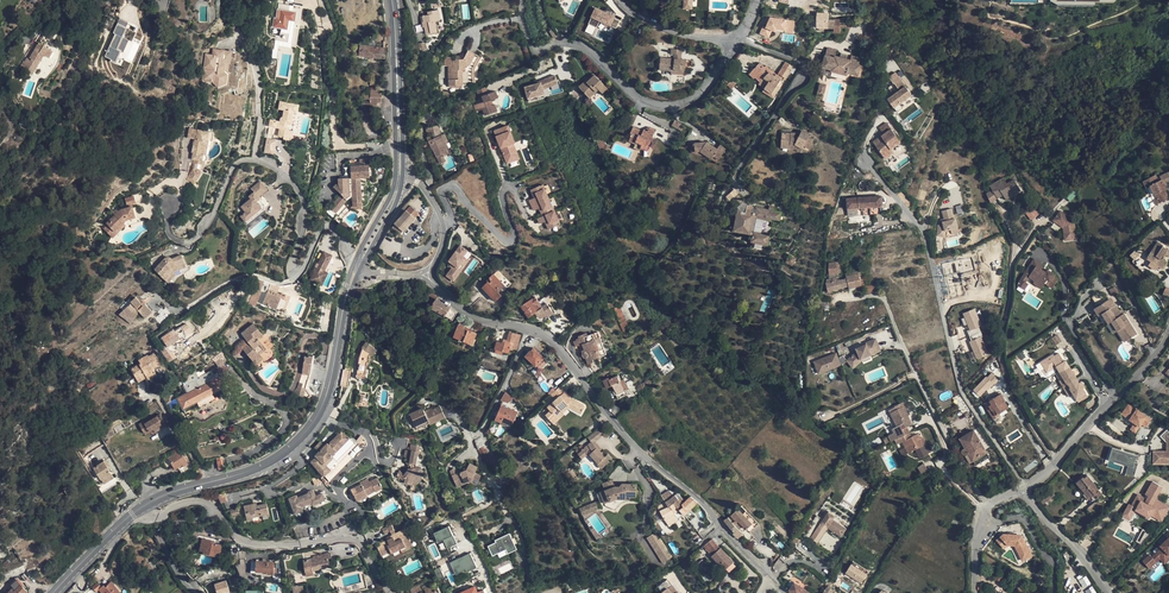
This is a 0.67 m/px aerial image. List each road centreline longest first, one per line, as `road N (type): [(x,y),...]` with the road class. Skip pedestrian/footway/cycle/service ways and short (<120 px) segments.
road 1 (residential): [(354,263),(341,233),(324,226),(301,275),(293,272),(306,212),(293,183),(266,163),(236,164),(191,243),(168,230),(169,204)]
road 2 (residential): [(1026,487),(966,395),(925,235),(865,162)]
road 3 (residential): [(532,333),(552,339),(639,451),(704,499),(772,577)]
road 4 (secondary): [(140,508),(260,467),(302,438),(326,399),(341,319)]
road 5 (residential): [(140,508),(155,518),(182,503),(206,502),(259,544),(352,539),(392,592)]
road 6 (residential): [(526,10),(539,48),(566,40),(583,46),(646,103),(670,108),(694,99),(732,40)]
road 7 (residential): [(843,300),(886,301),(955,456),(989,506)]
road 8 (residential): [(1026,487),(1155,355),(1168,331)]
road 9 (residential): [(741,37),(805,68),(735,174)]
road 10 (secondary): [(395,36),(394,186)]
road 11 (secondary): [(402,179),(395,36)]
road 12 (residential): [(1108,592),(1081,551),(1019,491)]
road 13 (residential): [(469,439),(483,430),(532,333)]
road 14 (residential): [(620,0),(658,26),(732,40)]
road 15 (residential): [(431,275),(473,318),(532,333)]
road 16 (secondary): [(53,592),(140,508)]
road 17 (residential): [(431,275),(443,221),(431,194),(402,179)]

